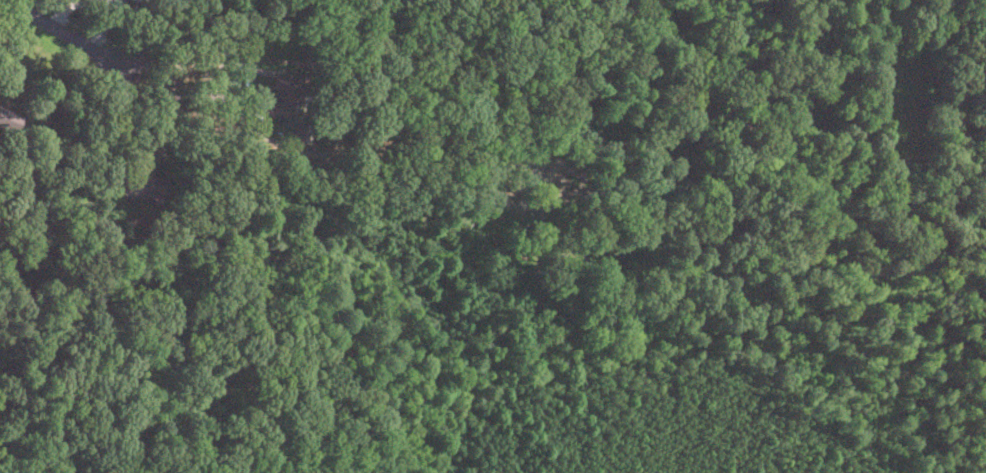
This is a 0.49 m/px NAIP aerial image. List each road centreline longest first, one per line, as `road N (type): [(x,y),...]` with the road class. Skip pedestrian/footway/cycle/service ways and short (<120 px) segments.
road 1 (residential): [(128,59),(13,0)]

